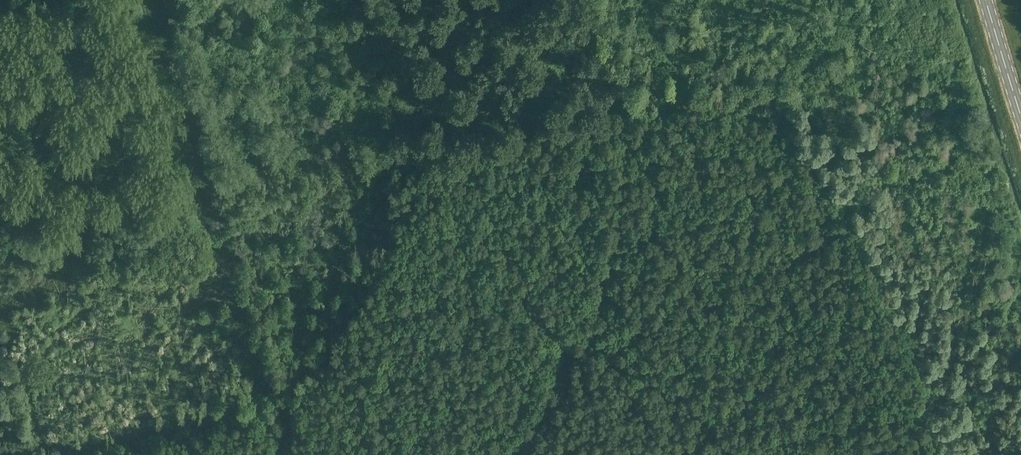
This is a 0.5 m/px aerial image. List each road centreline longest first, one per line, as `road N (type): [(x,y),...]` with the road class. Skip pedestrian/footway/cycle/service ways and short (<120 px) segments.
road 1 (secondary): [(986,0),(1020,116)]

